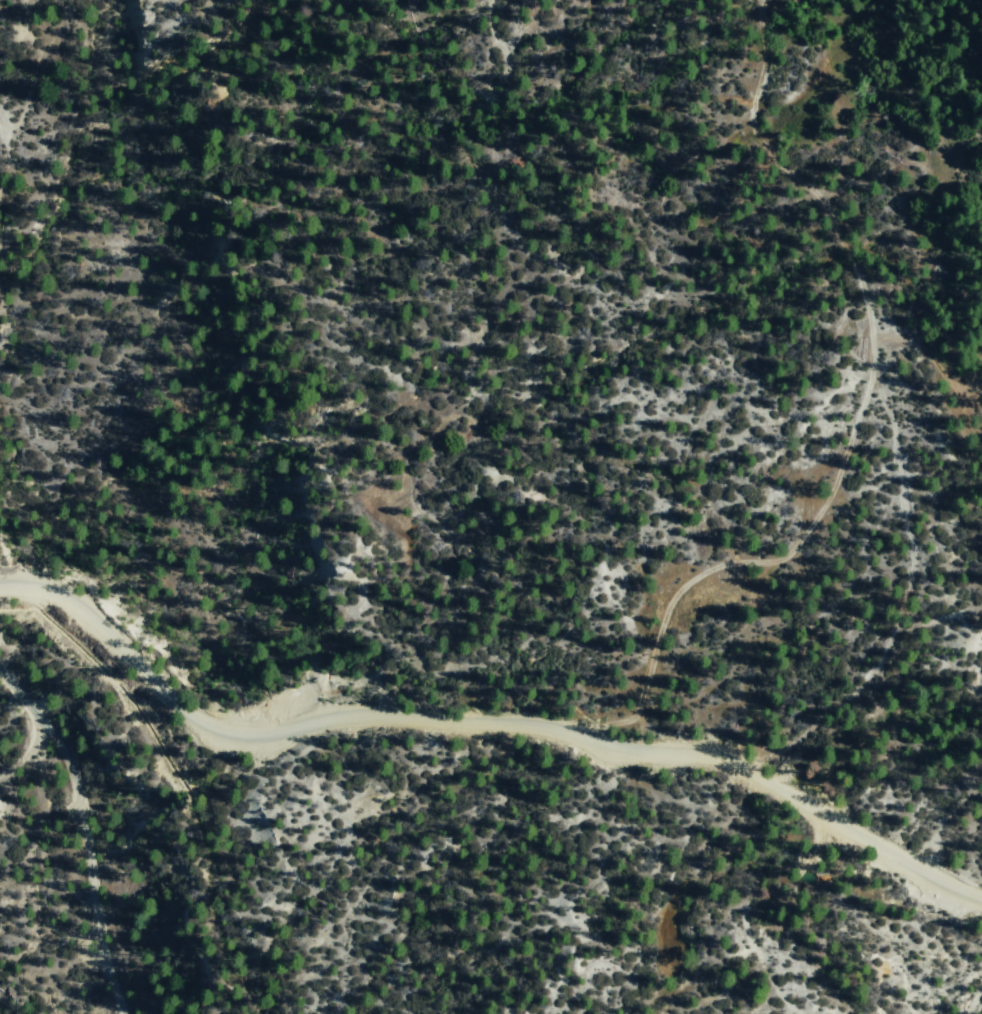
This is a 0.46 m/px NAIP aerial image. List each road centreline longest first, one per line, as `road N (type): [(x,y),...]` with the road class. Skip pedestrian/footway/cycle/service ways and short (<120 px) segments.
road 1 (residential): [(981,900),(941,892),(864,850),(714,747),(630,745),(583,728),(469,716),(208,725),(110,610),(48,576),(0,574)]
road 2 (track): [(583,728),(632,714),(657,626),(697,569),(771,555),(799,534),(851,428),(874,338),(830,220),(801,176),(756,132),(760,69),(748,0)]

